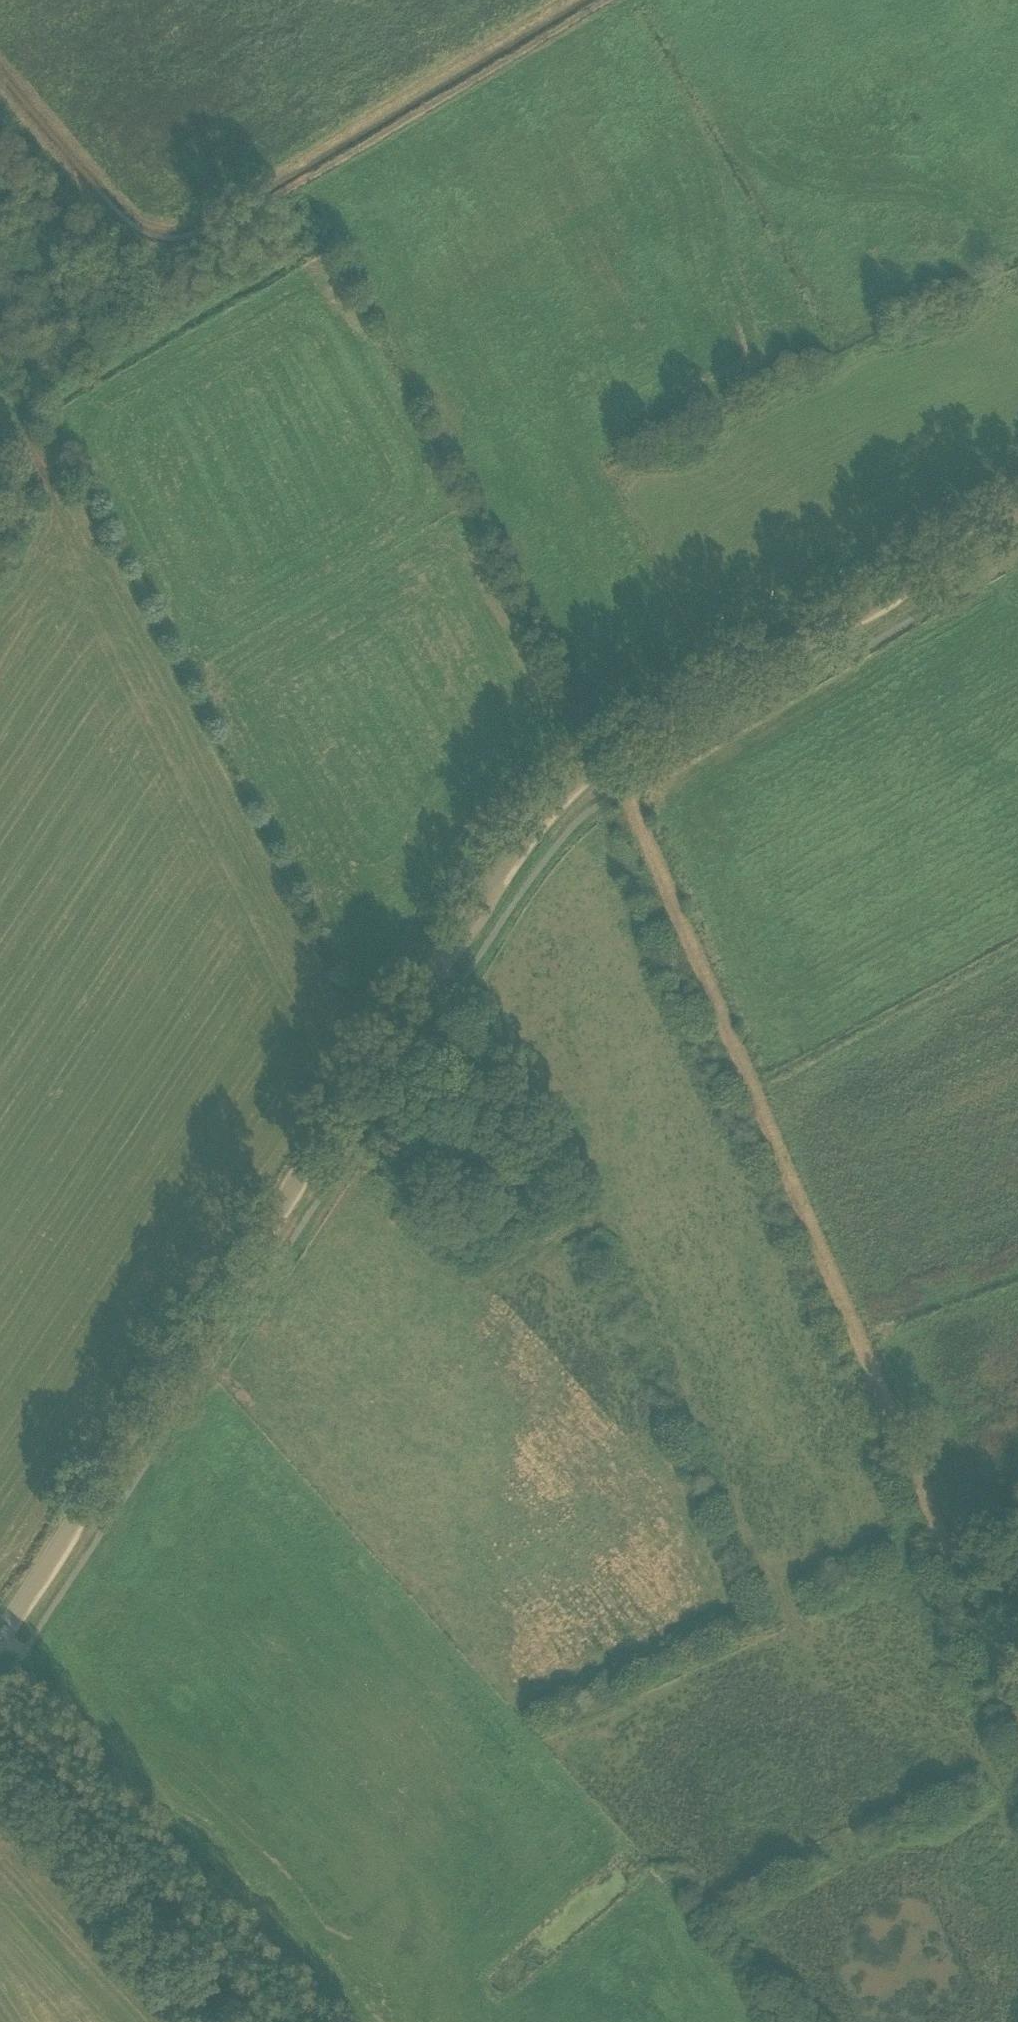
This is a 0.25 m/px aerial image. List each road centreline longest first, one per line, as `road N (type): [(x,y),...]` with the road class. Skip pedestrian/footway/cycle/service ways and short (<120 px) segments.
road 1 (unclassified): [(0,1636),(531,827),(590,768),(1017,518)]
road 2 (track): [(243,2021),(0,1750)]
road 3 (track): [(182,2021),(0,1819)]

